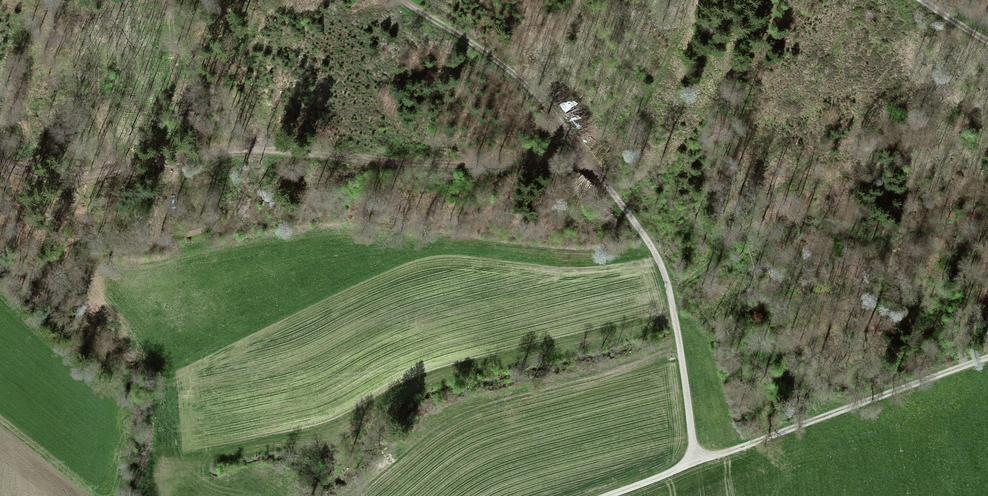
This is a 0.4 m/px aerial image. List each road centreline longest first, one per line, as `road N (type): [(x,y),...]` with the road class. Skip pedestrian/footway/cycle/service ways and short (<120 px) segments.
road 1 (track): [(696,461),(661,266),(577,139),(471,157),(247,152),(77,179),(0,157)]
road 2 (track): [(696,461),(987,358)]
road 3 (track): [(415,0),(524,76),(577,139)]

